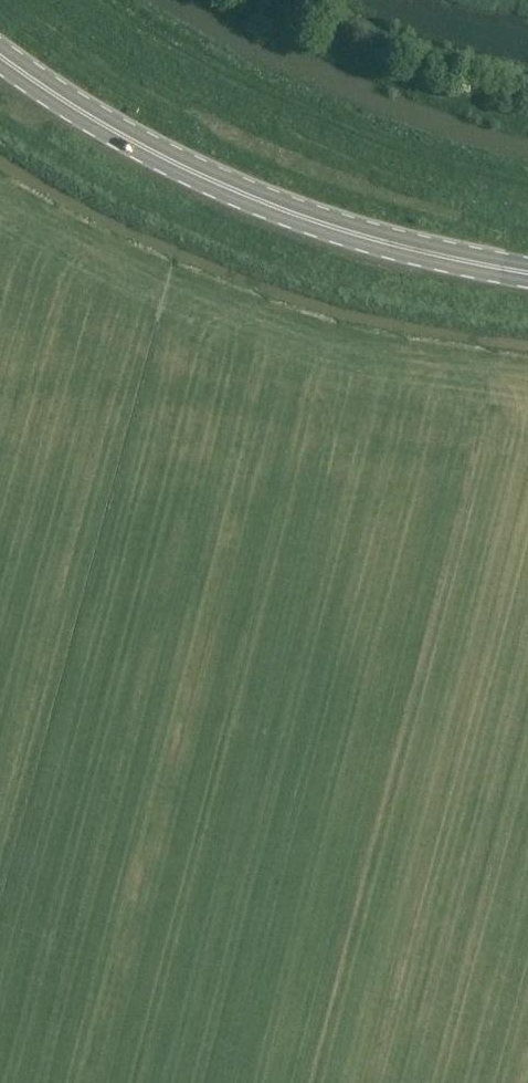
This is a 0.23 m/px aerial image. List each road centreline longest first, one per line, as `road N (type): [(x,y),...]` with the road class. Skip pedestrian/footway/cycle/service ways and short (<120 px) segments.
road 1 (primary): [(527,269),(308,217),(136,139),(0,54)]

